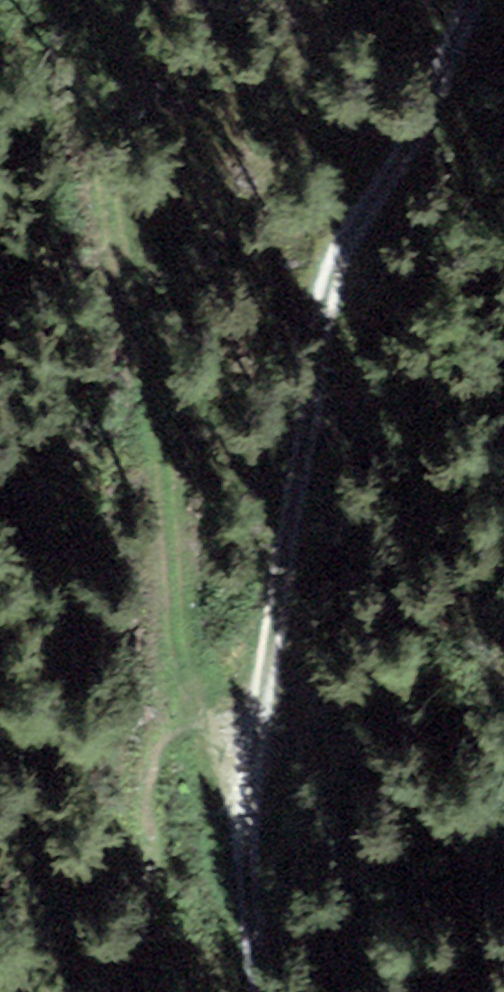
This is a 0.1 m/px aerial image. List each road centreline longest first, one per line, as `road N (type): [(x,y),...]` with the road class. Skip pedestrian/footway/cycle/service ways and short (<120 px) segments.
road 1 (track): [(236,801),(273,621),(292,437),(318,317),(361,181),(468,0)]
road 2 (track): [(252,740),(102,90),(113,0)]
road 3 (track): [(123,991),(162,848),(236,801)]
road 4 (track): [(247,991),(236,801)]

